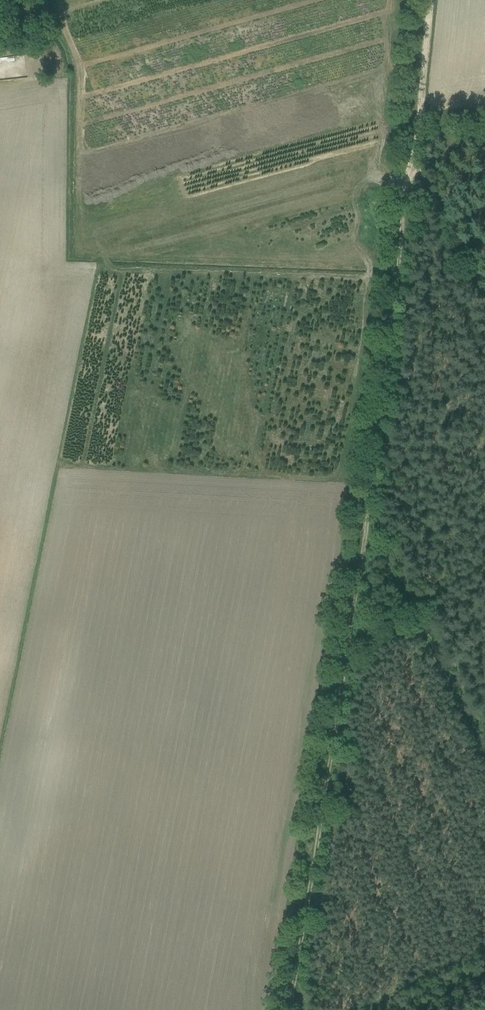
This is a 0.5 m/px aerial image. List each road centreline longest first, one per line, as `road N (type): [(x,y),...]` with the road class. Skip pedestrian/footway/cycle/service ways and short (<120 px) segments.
road 1 (track): [(289,1009),(375,482),(413,156)]
road 2 (track): [(484,300),(413,156)]
road 3 (track): [(413,156),(430,0)]

